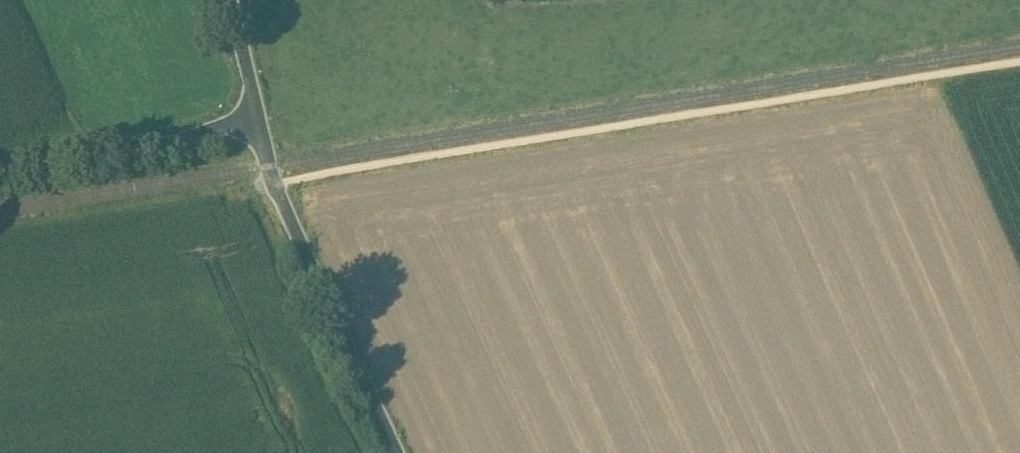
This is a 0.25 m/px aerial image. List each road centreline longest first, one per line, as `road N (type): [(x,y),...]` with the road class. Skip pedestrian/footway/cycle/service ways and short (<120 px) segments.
road 1 (unclassified): [(392,452),(265,178),(254,124)]
road 2 (unclassified): [(0,178),(254,124)]
road 3 (unclassified): [(254,124),(225,0)]

